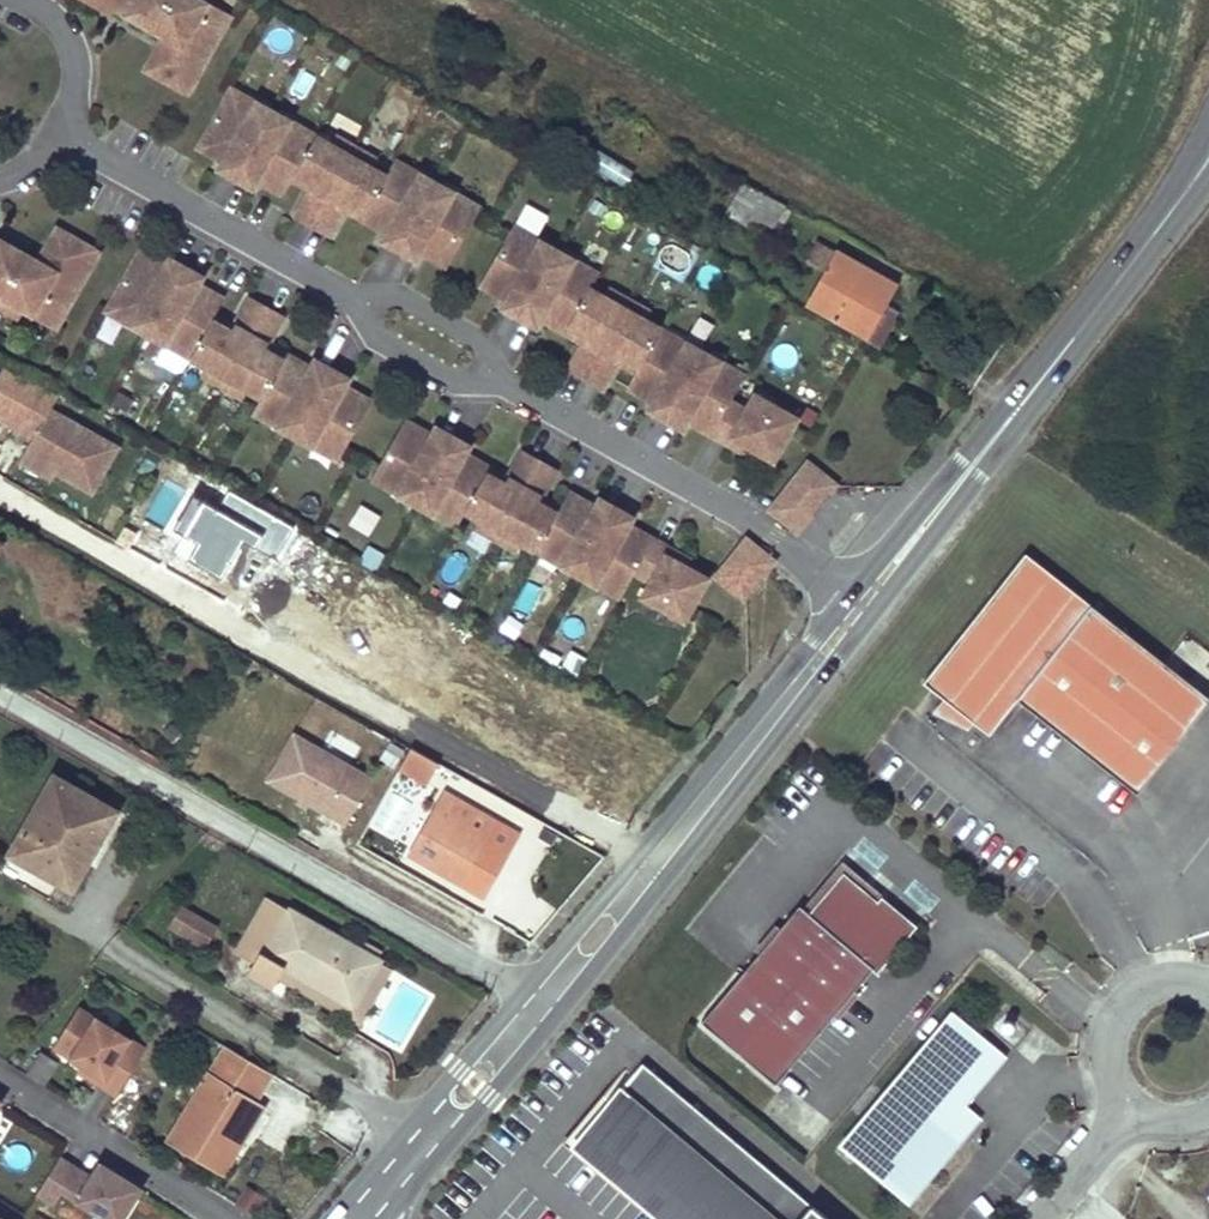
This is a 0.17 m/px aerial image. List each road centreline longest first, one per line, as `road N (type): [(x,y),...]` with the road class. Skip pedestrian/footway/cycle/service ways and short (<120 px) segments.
road 1 (secondary): [(541,1003),(1008,425),(1208,158)]
road 2 (residential): [(541,1003),(0,693)]
road 3 (residential): [(421,1145),(108,948)]
road 4 (unclassified): [(1208,984),(1166,976),(1114,1004),(1097,1057),(1110,1096)]
road 5 (secondary): [(421,1145),(541,1003)]
road 6 (unclassified): [(1126,1114),(1035,1218)]

